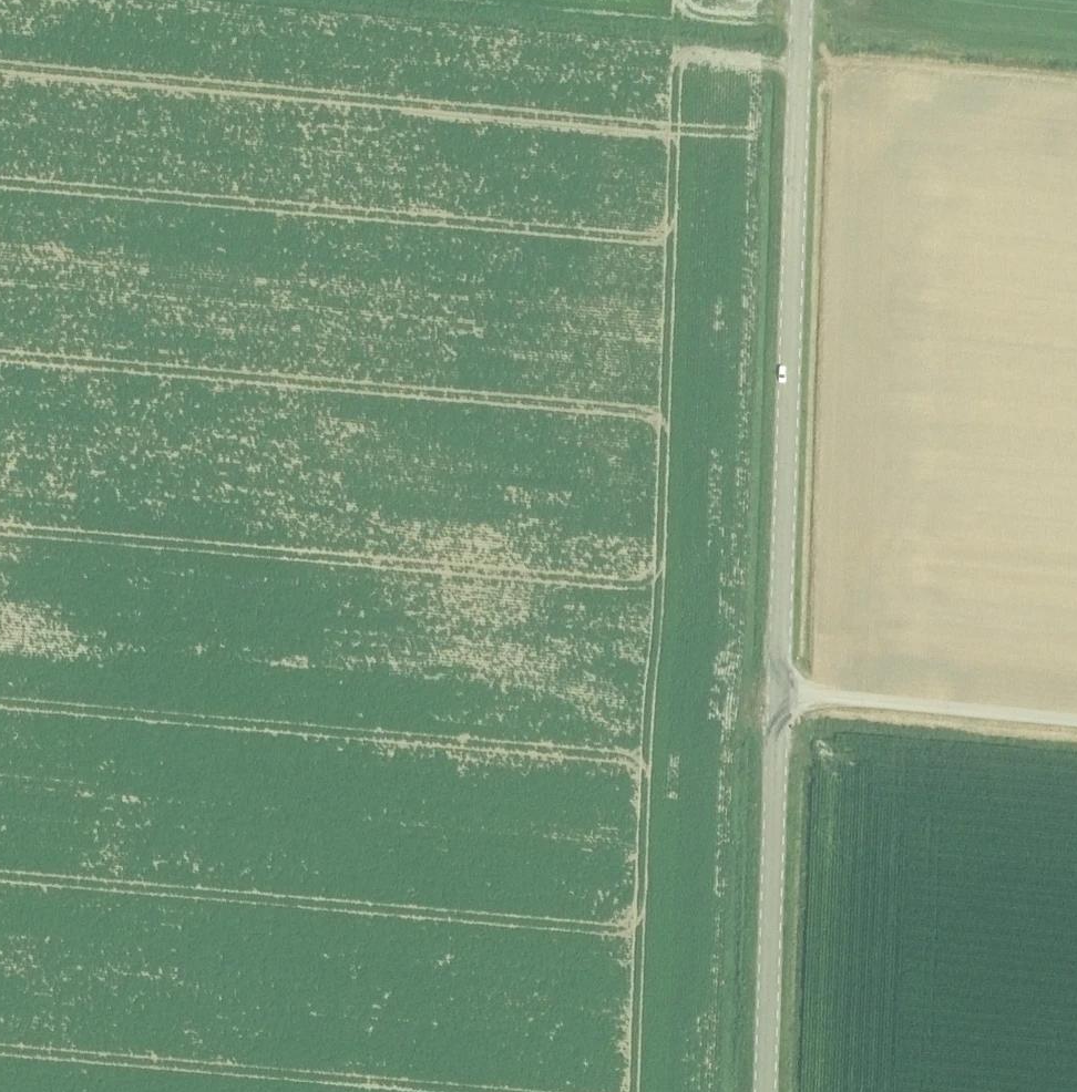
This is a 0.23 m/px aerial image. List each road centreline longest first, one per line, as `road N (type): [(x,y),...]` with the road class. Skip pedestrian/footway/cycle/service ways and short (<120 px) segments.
road 1 (tertiary): [(777,694),(801,0)]
road 2 (tertiary): [(764,1091),(777,694)]
road 3 (unclassified): [(777,694),(1076,722)]

